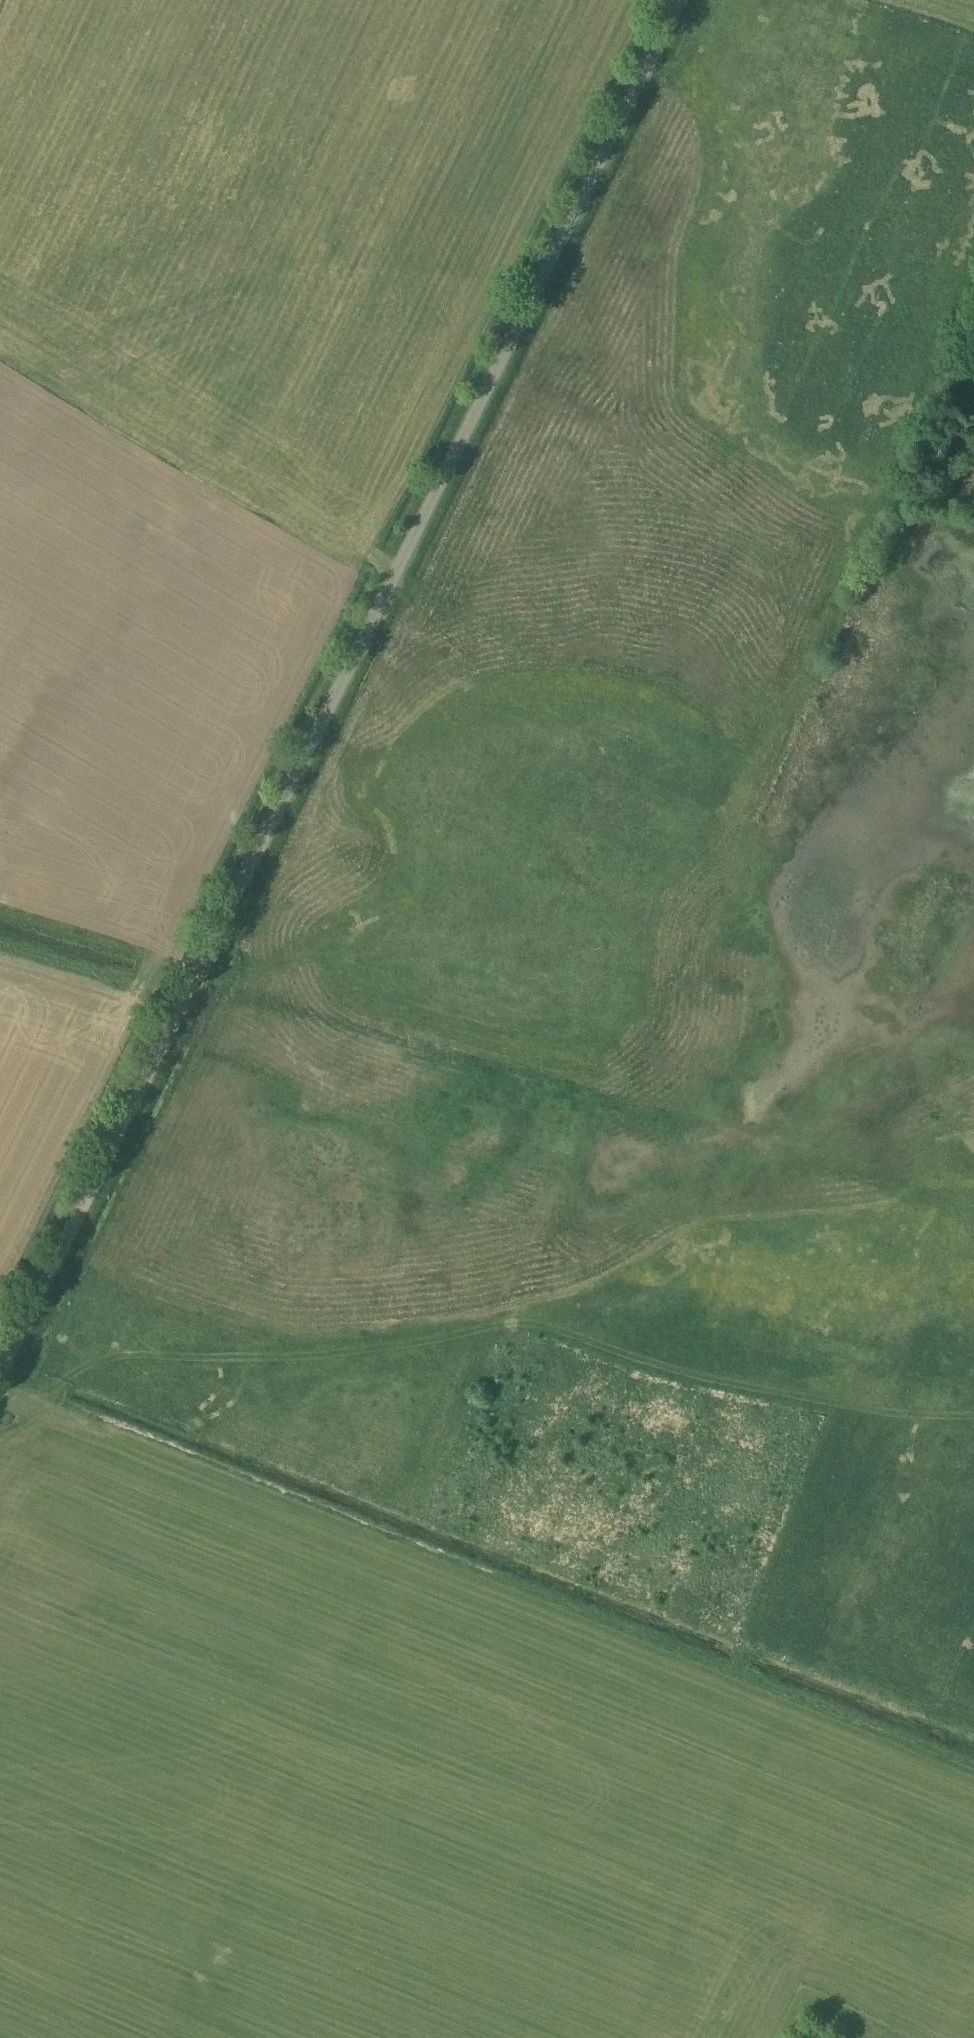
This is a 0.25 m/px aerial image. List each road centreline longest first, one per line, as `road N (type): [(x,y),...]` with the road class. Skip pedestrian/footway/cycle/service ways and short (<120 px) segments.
road 1 (unclassified): [(0,1376),(684,0)]

